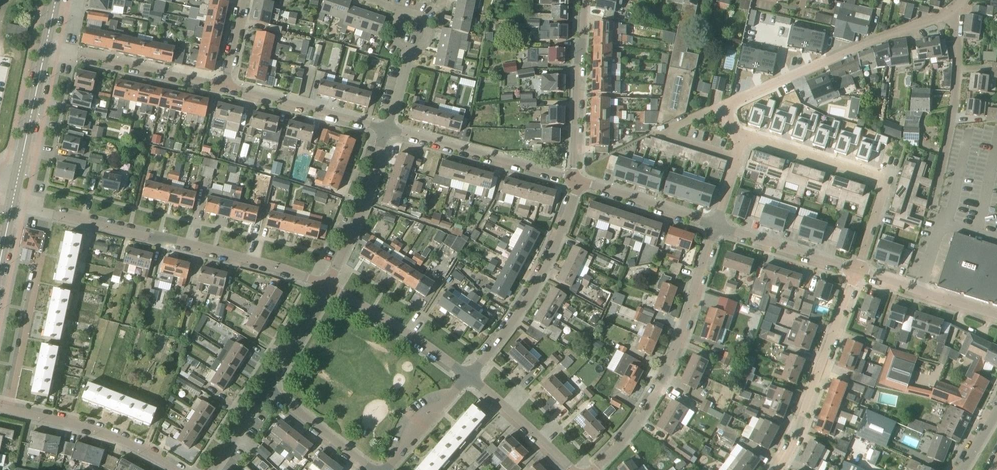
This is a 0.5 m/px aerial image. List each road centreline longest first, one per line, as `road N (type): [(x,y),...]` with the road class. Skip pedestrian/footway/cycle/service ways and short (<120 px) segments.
road 1 (residential): [(328,286),(12,206)]
road 2 (residential): [(594,469),(656,394),(717,225)]
road 3 (residential): [(722,106),(951,15),(963,0)]
road 4 (residential): [(858,271),(886,180),(745,136)]
road 5 (residential): [(469,377),(547,262),(576,180)]
road 6 (residential): [(778,469),(858,271)]
road 7 (residential): [(388,128),(576,180)]
road 8 (residential): [(174,469),(139,449),(0,407)]
road 9 (residential): [(45,50),(221,92)]
road 10 (residential): [(576,180),(585,0)]
road 11 (residential): [(221,92),(388,128)]
road 12 (residential): [(328,286),(388,128)]
road 13 (residential): [(469,377),(328,286)]
road 14 (tertiary): [(12,206),(45,50)]
road 15 (residential): [(858,271),(717,225)]
road 16 (residential): [(717,225),(576,180)]
road 17 (residential): [(996,316),(858,271)]
road 18 (residential): [(737,160),(671,139),(667,130),(722,106)]
road 19 (residential): [(566,469),(469,377)]
road 20 (residential): [(368,469),(265,388)]
road 21 (residential): [(386,469),(469,377)]

